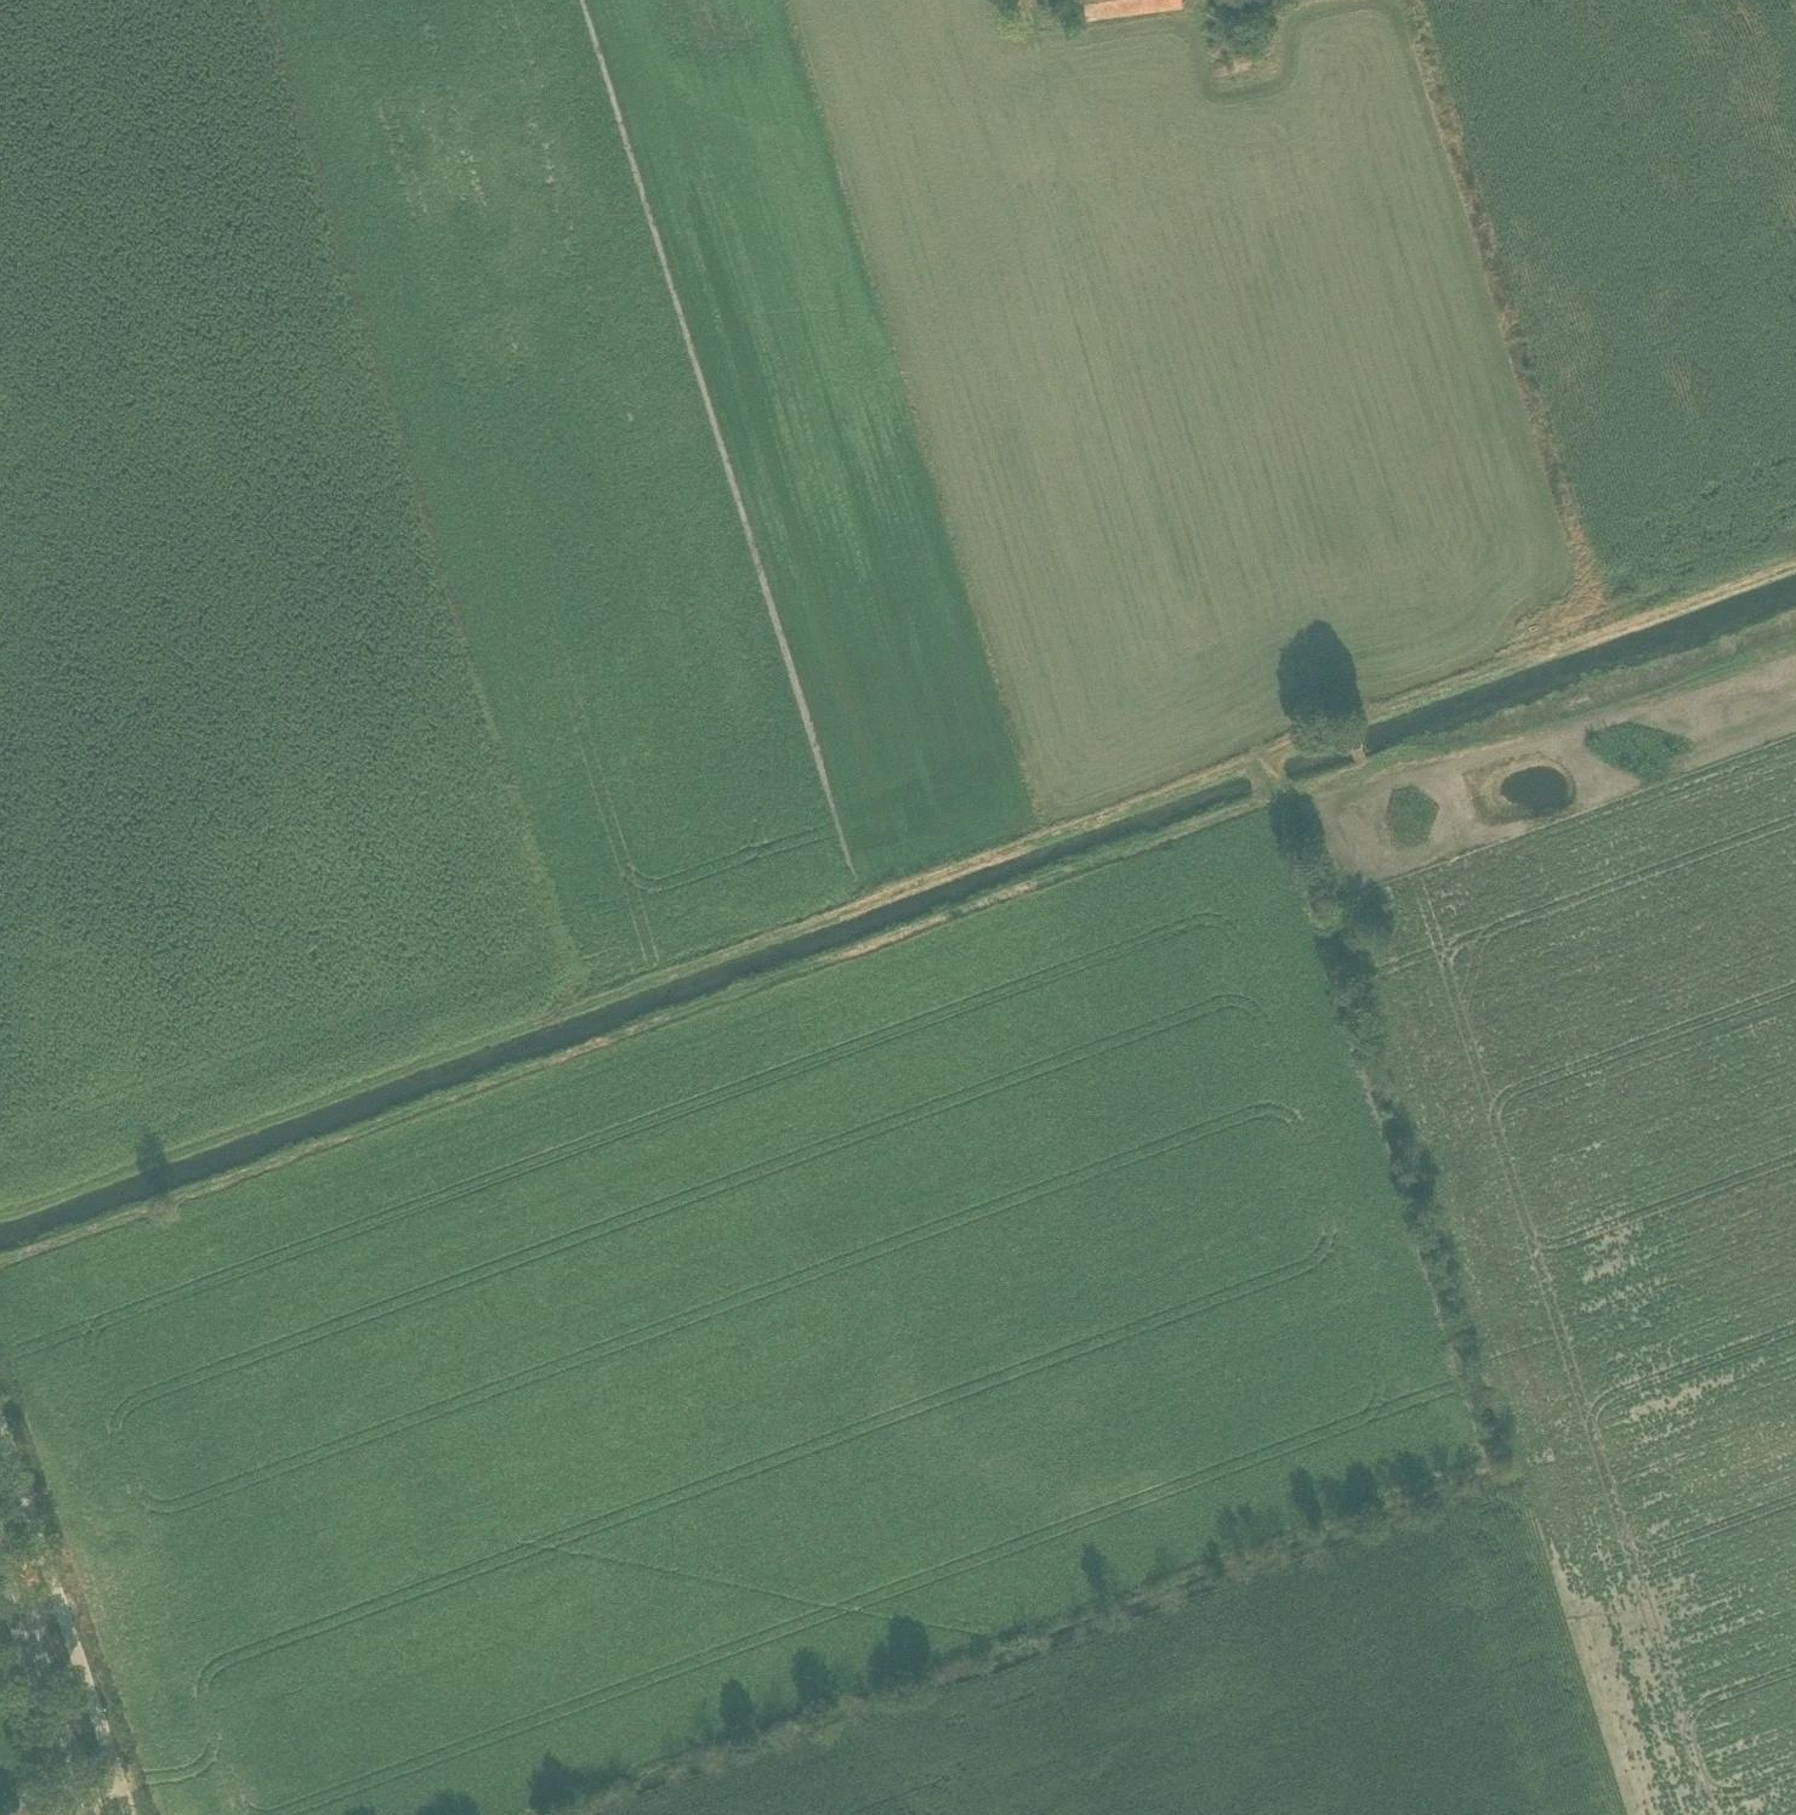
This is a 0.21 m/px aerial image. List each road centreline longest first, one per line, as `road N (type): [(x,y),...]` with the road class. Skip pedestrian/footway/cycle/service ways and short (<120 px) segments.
road 1 (track): [(1599,607),(1414,0)]
road 2 (secondary): [(86,1814),(0,1558)]

